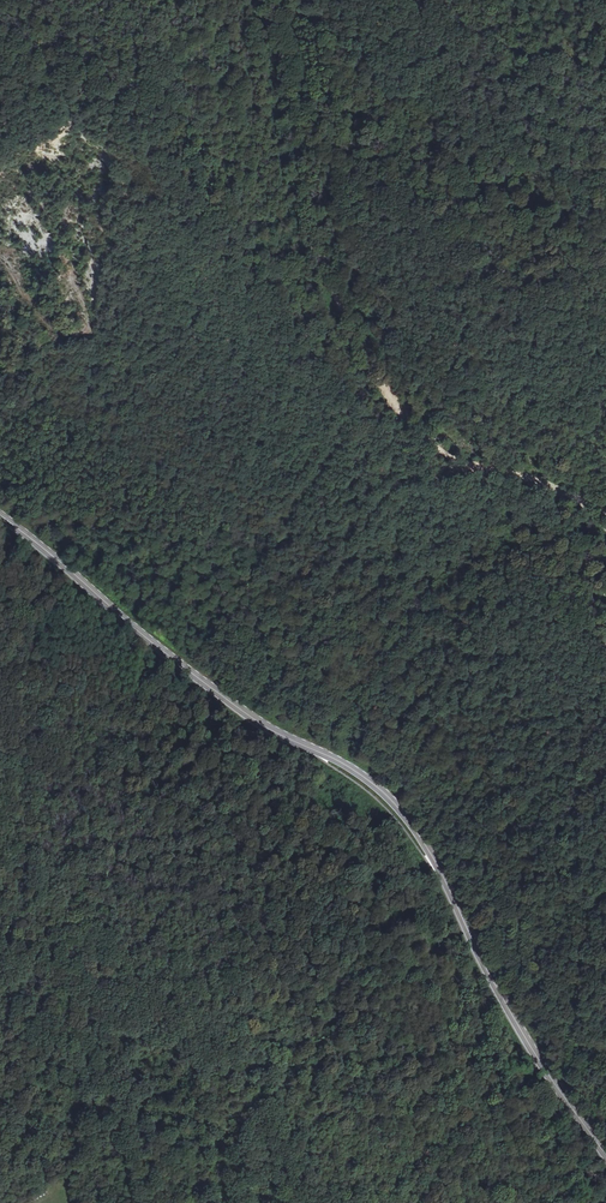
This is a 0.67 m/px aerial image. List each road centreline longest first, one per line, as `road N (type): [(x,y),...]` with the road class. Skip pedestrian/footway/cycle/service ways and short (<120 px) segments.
road 1 (tertiary): [(605,1154),(532,1049),(405,815),(377,786),(183,667),(0,514)]
road 2 (track): [(321,261),(361,347),(410,424),(450,454),(558,487),(605,526)]
road 3 (track): [(266,0),(321,261)]

